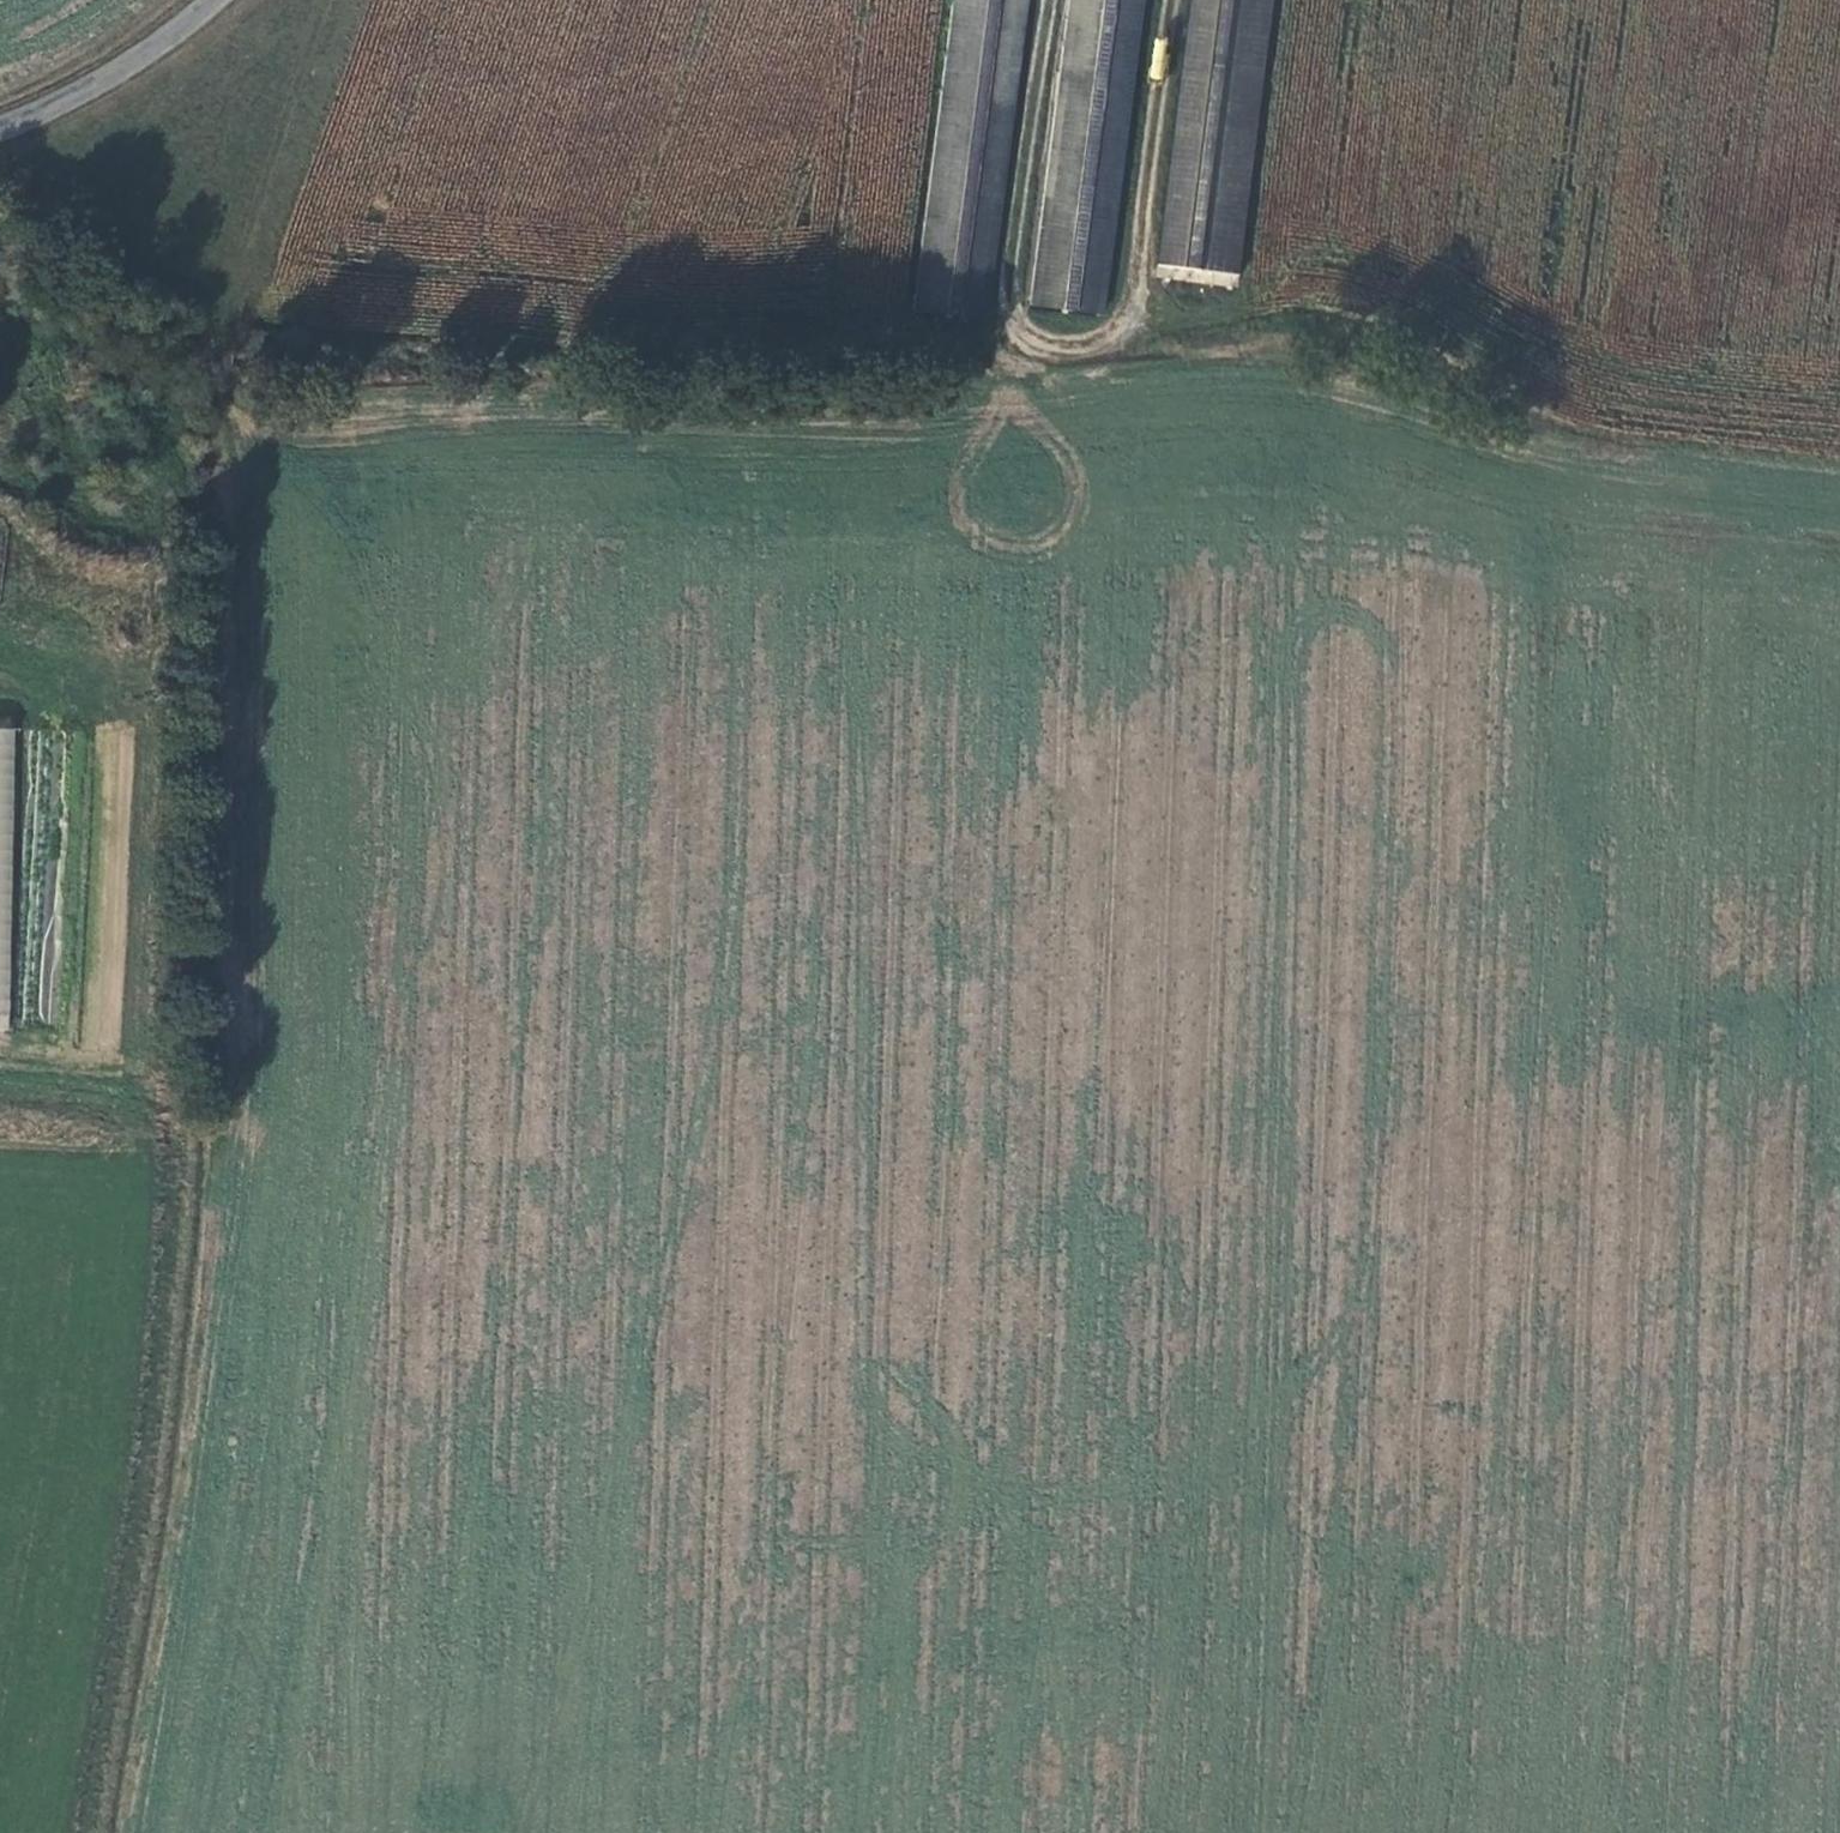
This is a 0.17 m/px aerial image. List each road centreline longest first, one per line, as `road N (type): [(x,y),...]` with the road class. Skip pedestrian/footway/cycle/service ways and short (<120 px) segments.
road 1 (tertiary): [(0,127),(92,85),(213,0)]

